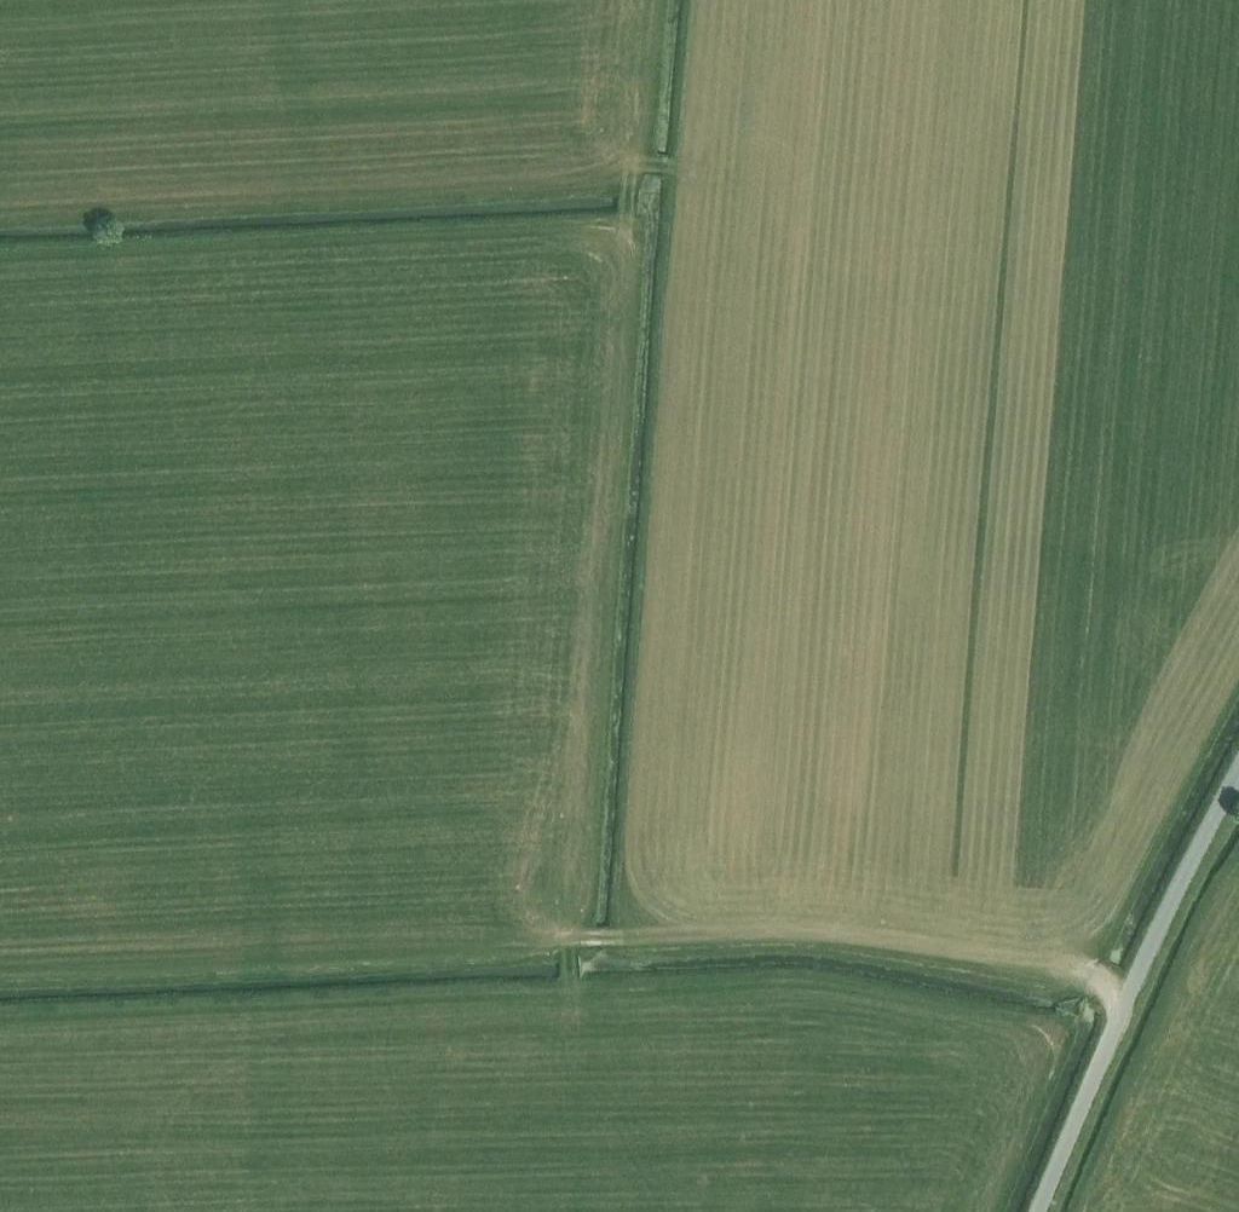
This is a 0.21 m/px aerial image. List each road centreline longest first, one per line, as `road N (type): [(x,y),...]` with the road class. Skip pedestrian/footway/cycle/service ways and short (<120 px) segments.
road 1 (unclassified): [(1039,1211),(1139,973),(1238,771)]

